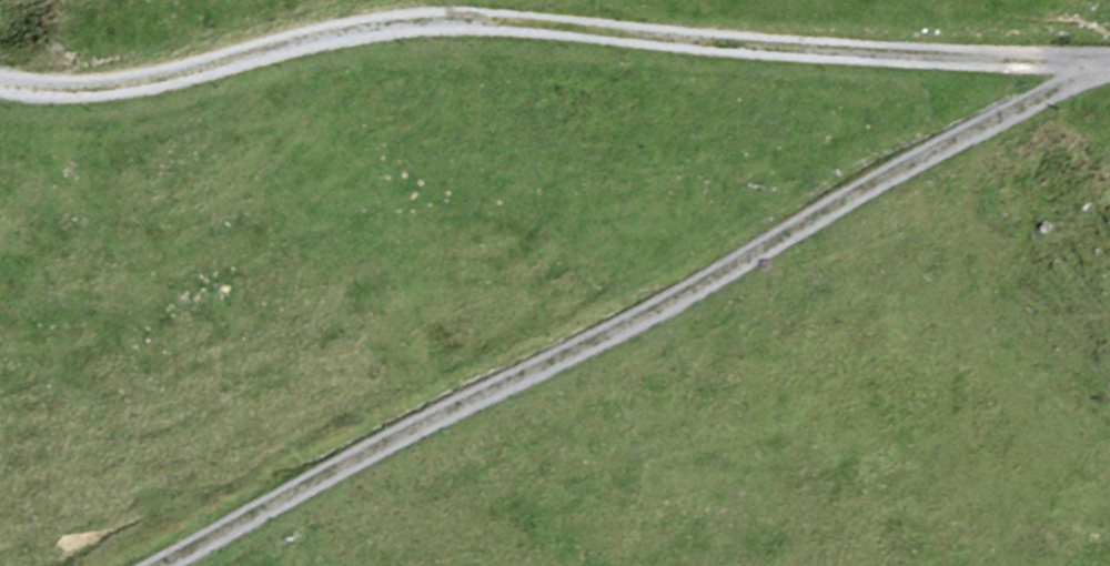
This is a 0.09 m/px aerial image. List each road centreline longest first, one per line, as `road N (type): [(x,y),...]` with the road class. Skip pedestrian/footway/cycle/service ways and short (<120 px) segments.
road 1 (track): [(1109,61),(777,49),(455,20),(341,33),(125,86),(73,91),(0,84)]
road 2 (track): [(1109,61),(644,313),(145,565)]

